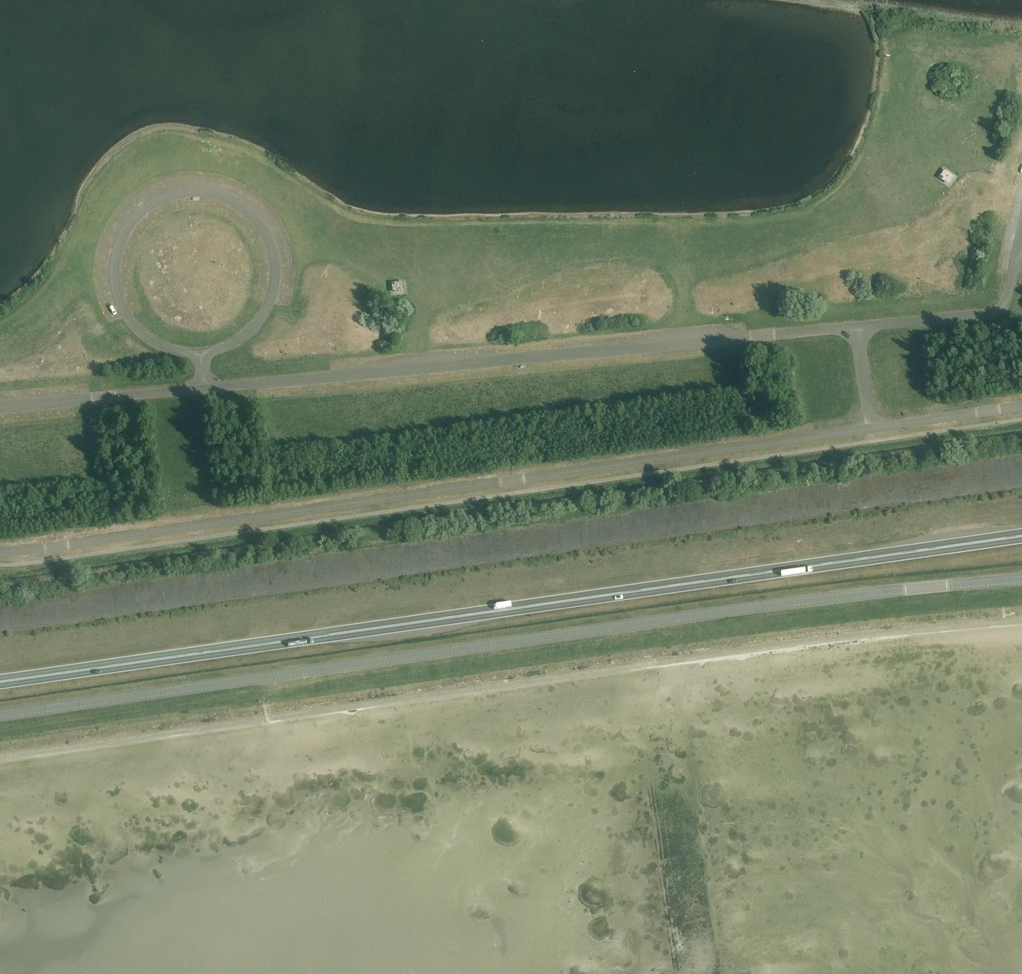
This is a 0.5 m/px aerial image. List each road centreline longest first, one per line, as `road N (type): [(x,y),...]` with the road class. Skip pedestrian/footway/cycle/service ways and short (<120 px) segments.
road 1 (trunk): [(0,682),(1021,536)]
road 2 (unclassified): [(0,715),(736,611),(1021,580)]
road 3 (unclassified): [(0,552),(870,428)]
road 4 (unclassified): [(204,388),(857,328)]
road 5 (residential): [(203,352),(243,336),(275,280),(256,219),(198,191),(141,212),(114,265),(131,321),(182,351)]
road 6 (unclassified): [(857,328),(991,315),(1004,303),(1021,250)]
road 7 (unclassified): [(0,406),(204,388)]
road 8 (unclassified): [(870,428),(1021,406)]

